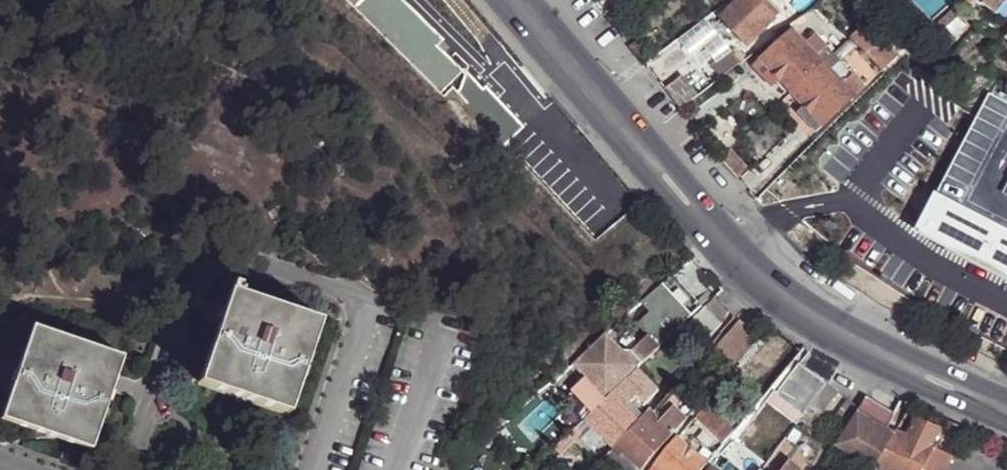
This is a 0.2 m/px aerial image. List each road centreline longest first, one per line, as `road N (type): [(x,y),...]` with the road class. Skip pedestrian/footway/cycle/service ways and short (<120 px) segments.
road 1 (primary): [(516,0),(753,269),(814,316),(1006,413)]

